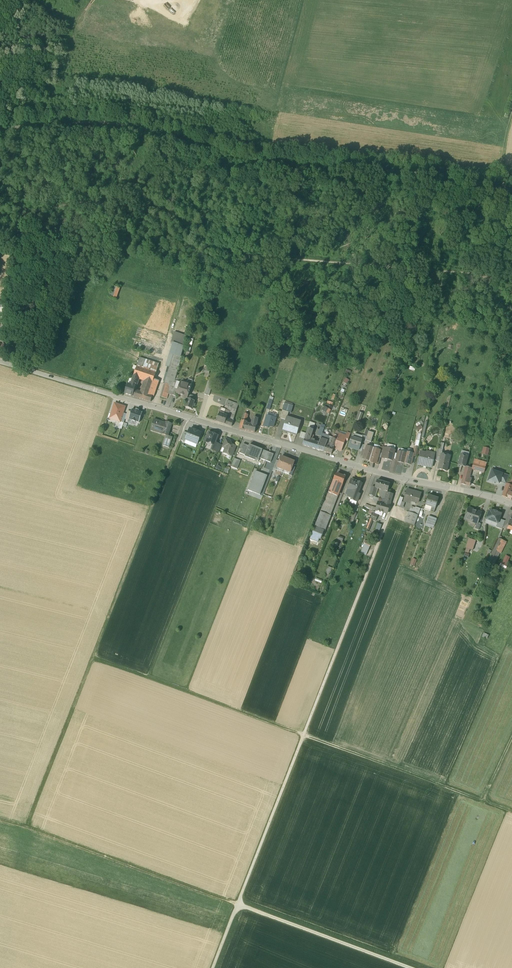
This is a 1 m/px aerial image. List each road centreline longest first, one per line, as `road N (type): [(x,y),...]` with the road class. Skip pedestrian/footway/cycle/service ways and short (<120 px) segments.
road 1 (residential): [(0,363),(511,505)]
road 2 (track): [(0,216),(85,201),(152,207),(212,250),(511,287)]
road 3 (track): [(402,480),(213,967)]
road 4 (unclassified): [(0,129),(129,126),(227,158),(511,189)]
road 5 (track): [(92,660),(511,811)]
road 6 (track): [(186,417),(27,826)]
road 7 (track): [(27,826),(408,967)]

